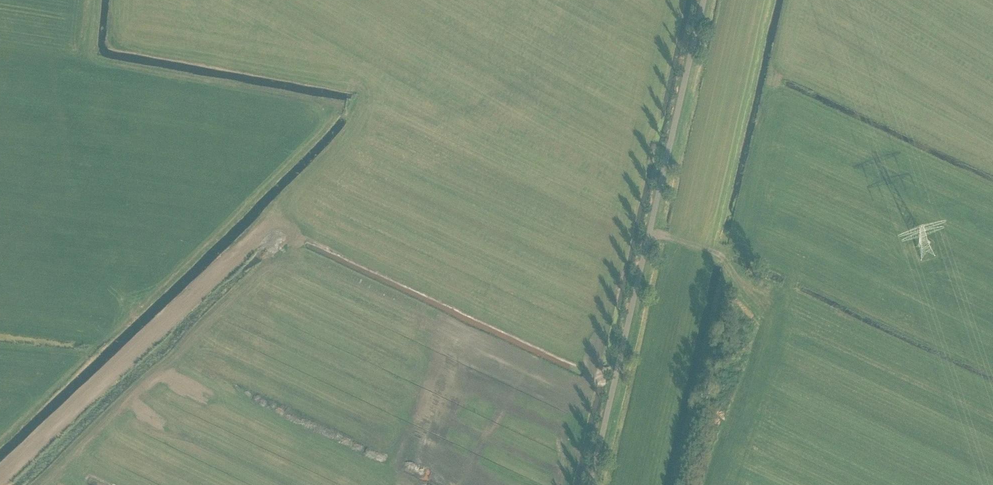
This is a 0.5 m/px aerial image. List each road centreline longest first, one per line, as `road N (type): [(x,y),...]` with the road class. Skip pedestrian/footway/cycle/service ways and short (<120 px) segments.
road 1 (unclassified): [(593,484),(707,0)]

